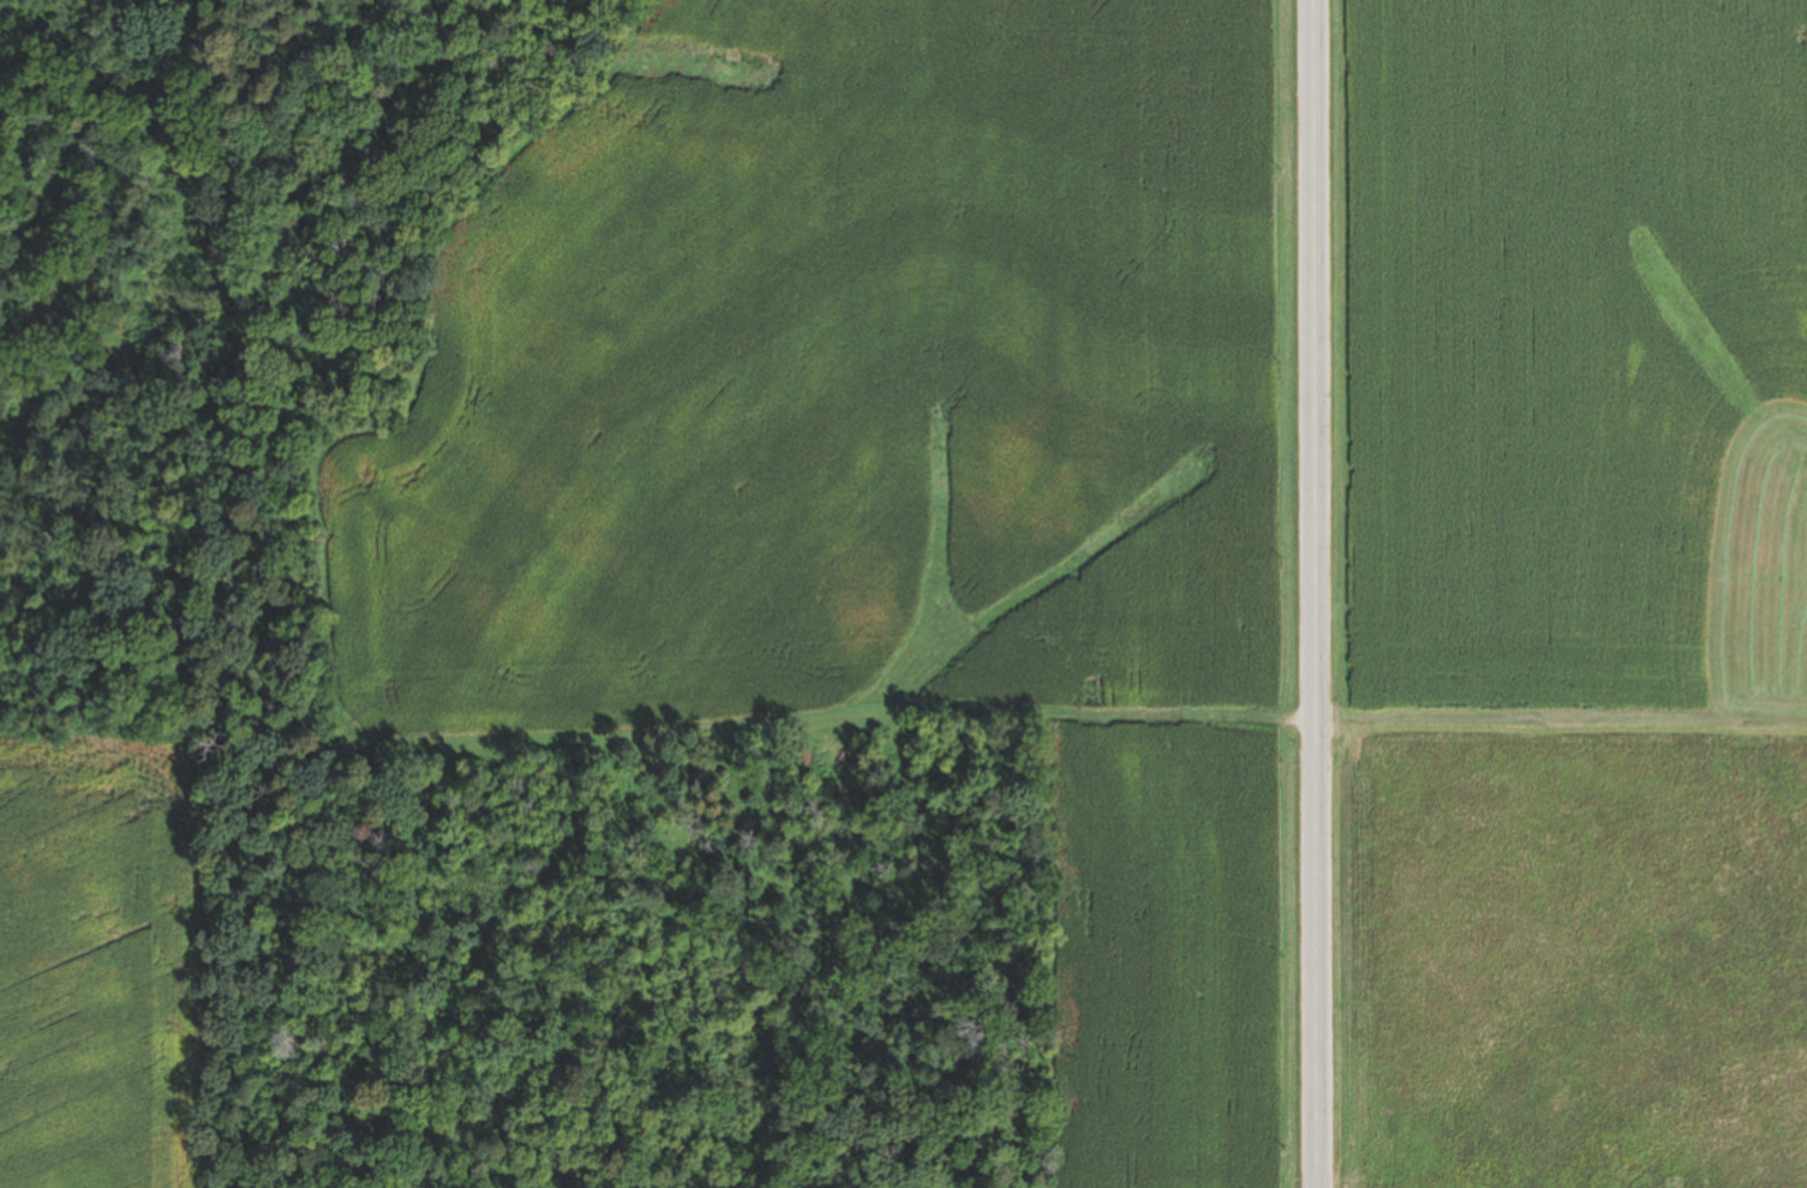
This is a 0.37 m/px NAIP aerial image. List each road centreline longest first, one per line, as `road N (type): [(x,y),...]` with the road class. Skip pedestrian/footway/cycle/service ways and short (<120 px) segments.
road 1 (primary): [(1320,0),(1323,1187)]

